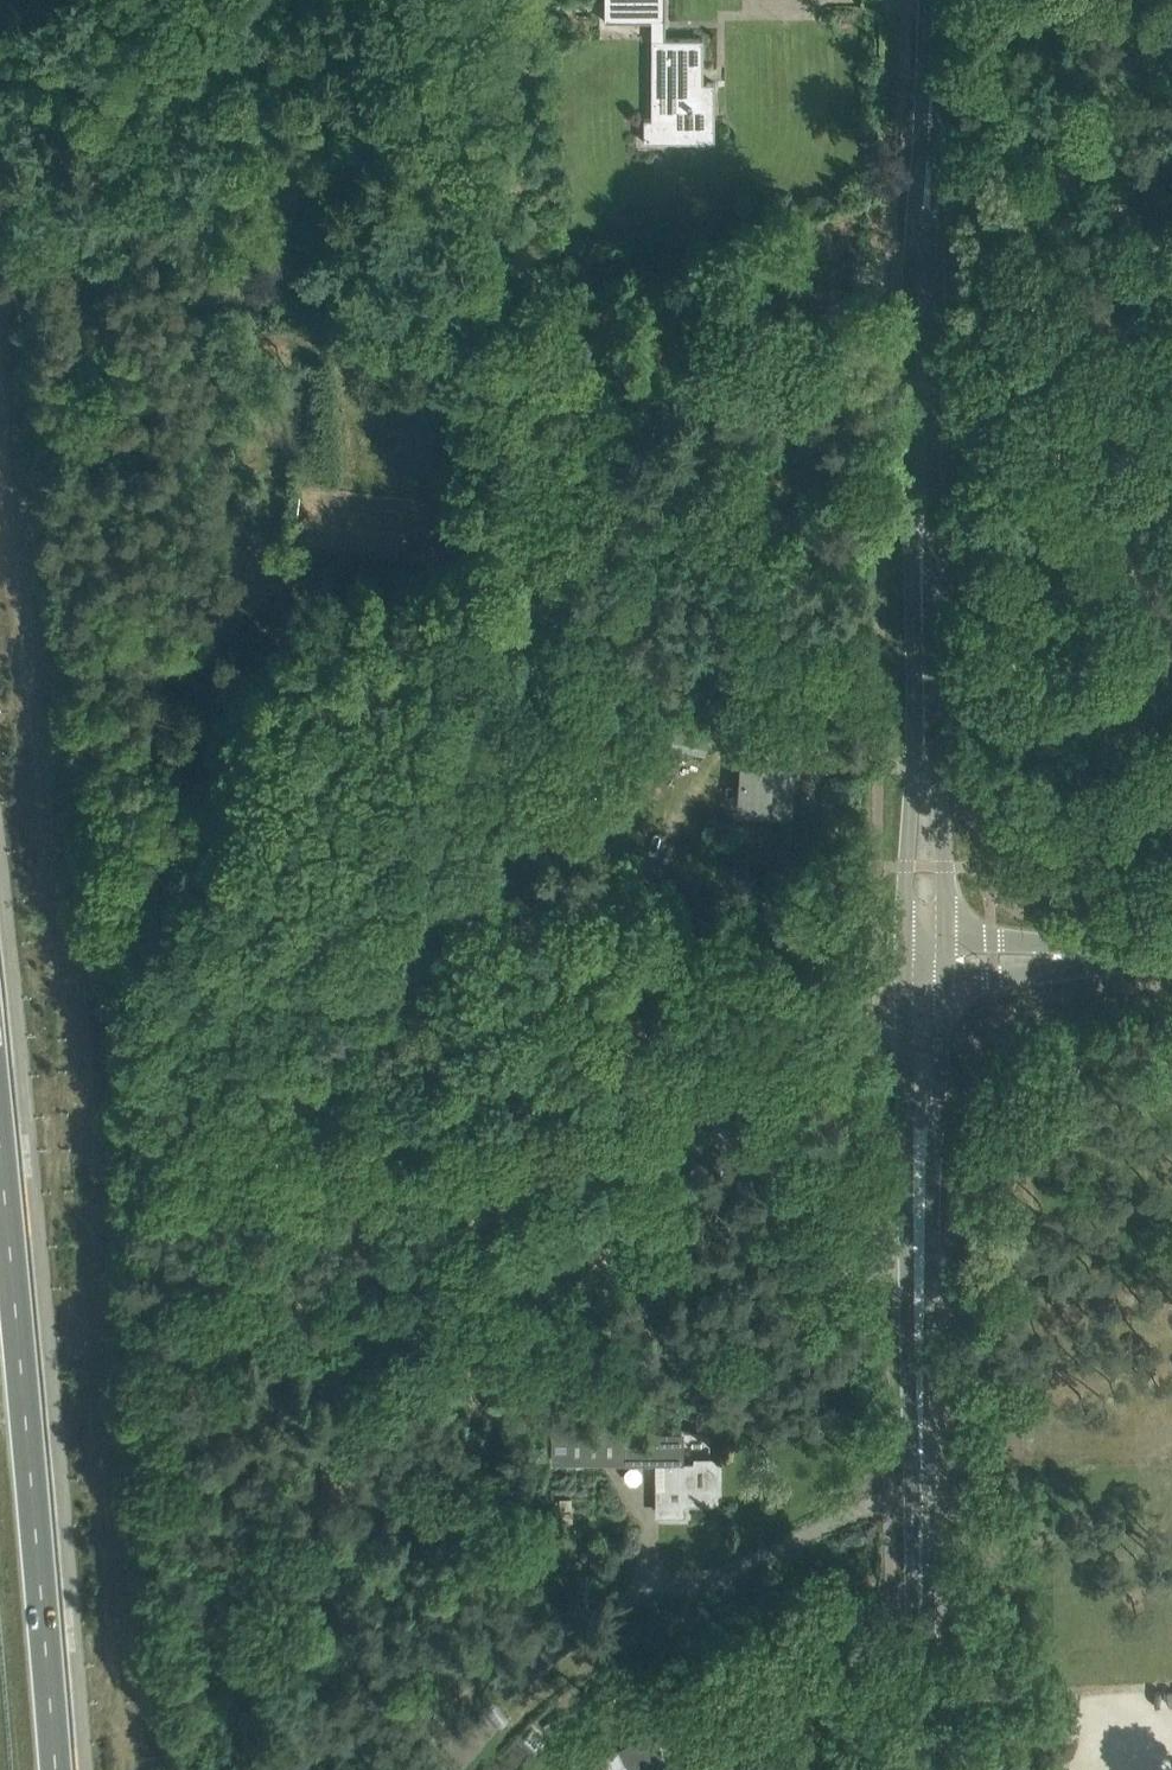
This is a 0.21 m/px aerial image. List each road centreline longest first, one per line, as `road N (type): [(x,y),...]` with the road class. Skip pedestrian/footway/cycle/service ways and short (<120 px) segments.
road 1 (tertiary): [(924,960),(934,0)]
road 2 (tertiary): [(917,1769),(924,960)]
road 3 (trunk): [(55,1769),(0,1143)]
road 4 (tertiary): [(924,960),(1171,952)]

